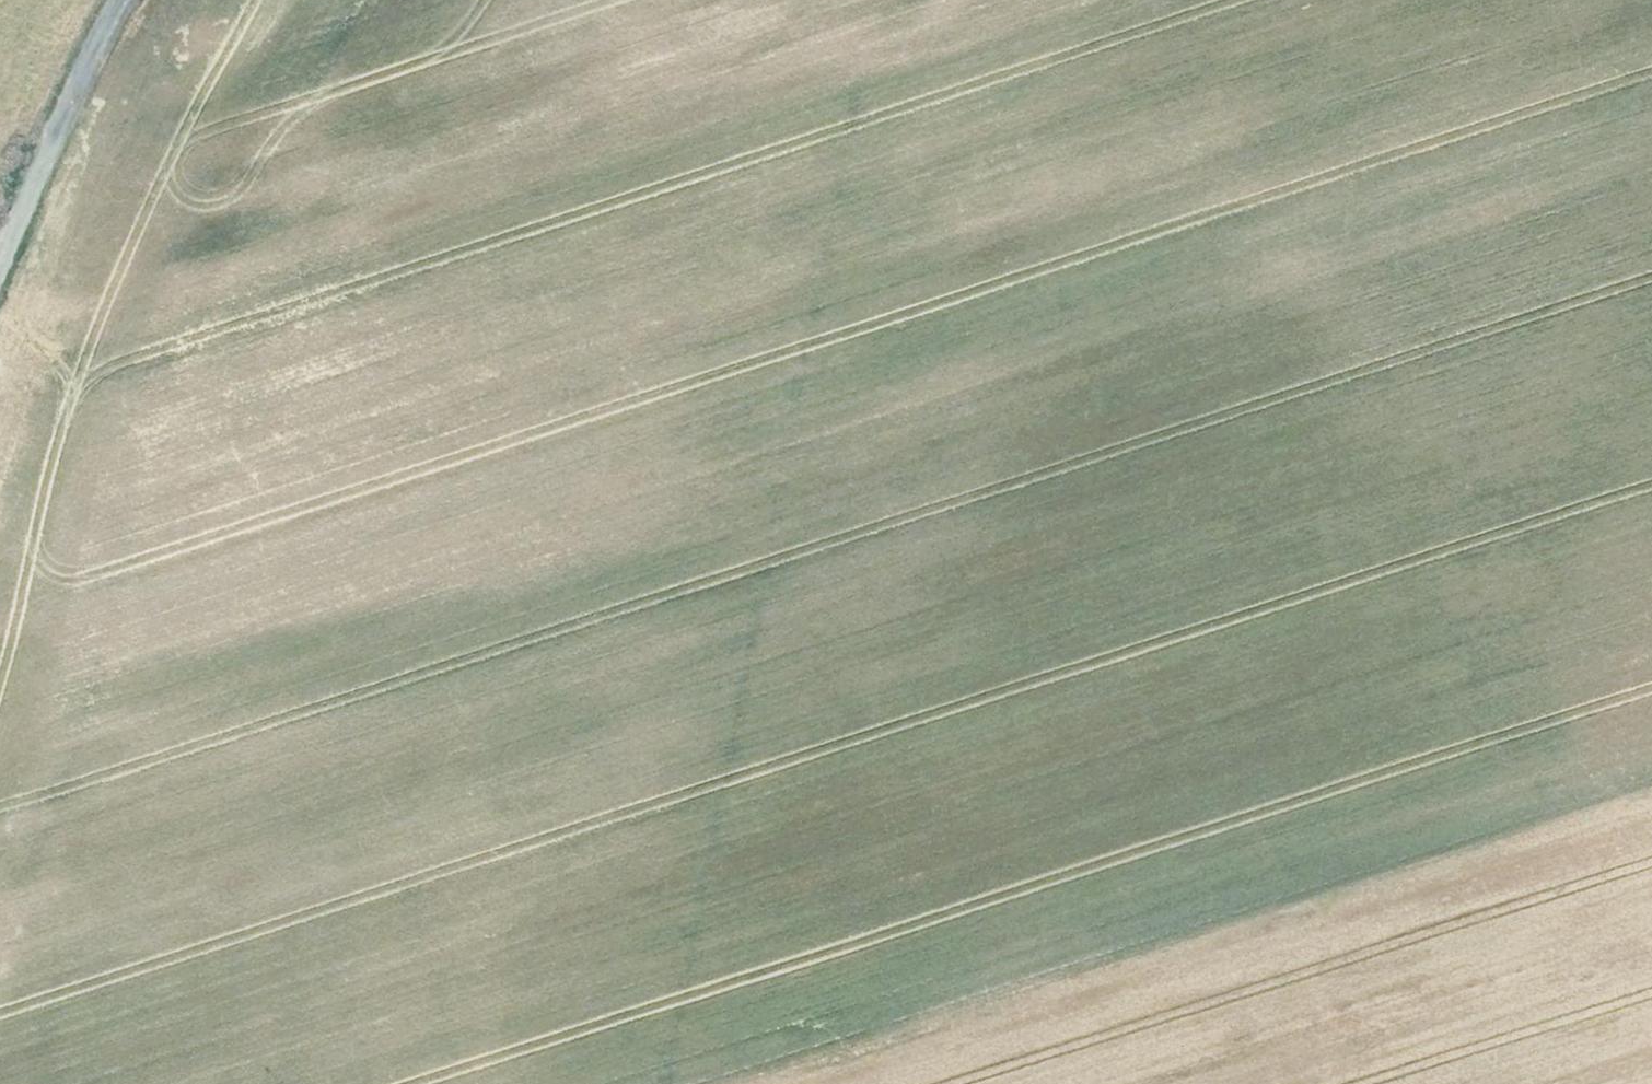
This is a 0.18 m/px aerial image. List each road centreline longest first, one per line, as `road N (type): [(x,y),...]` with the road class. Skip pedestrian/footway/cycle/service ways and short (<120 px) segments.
road 1 (track): [(0,273),(122,0)]

